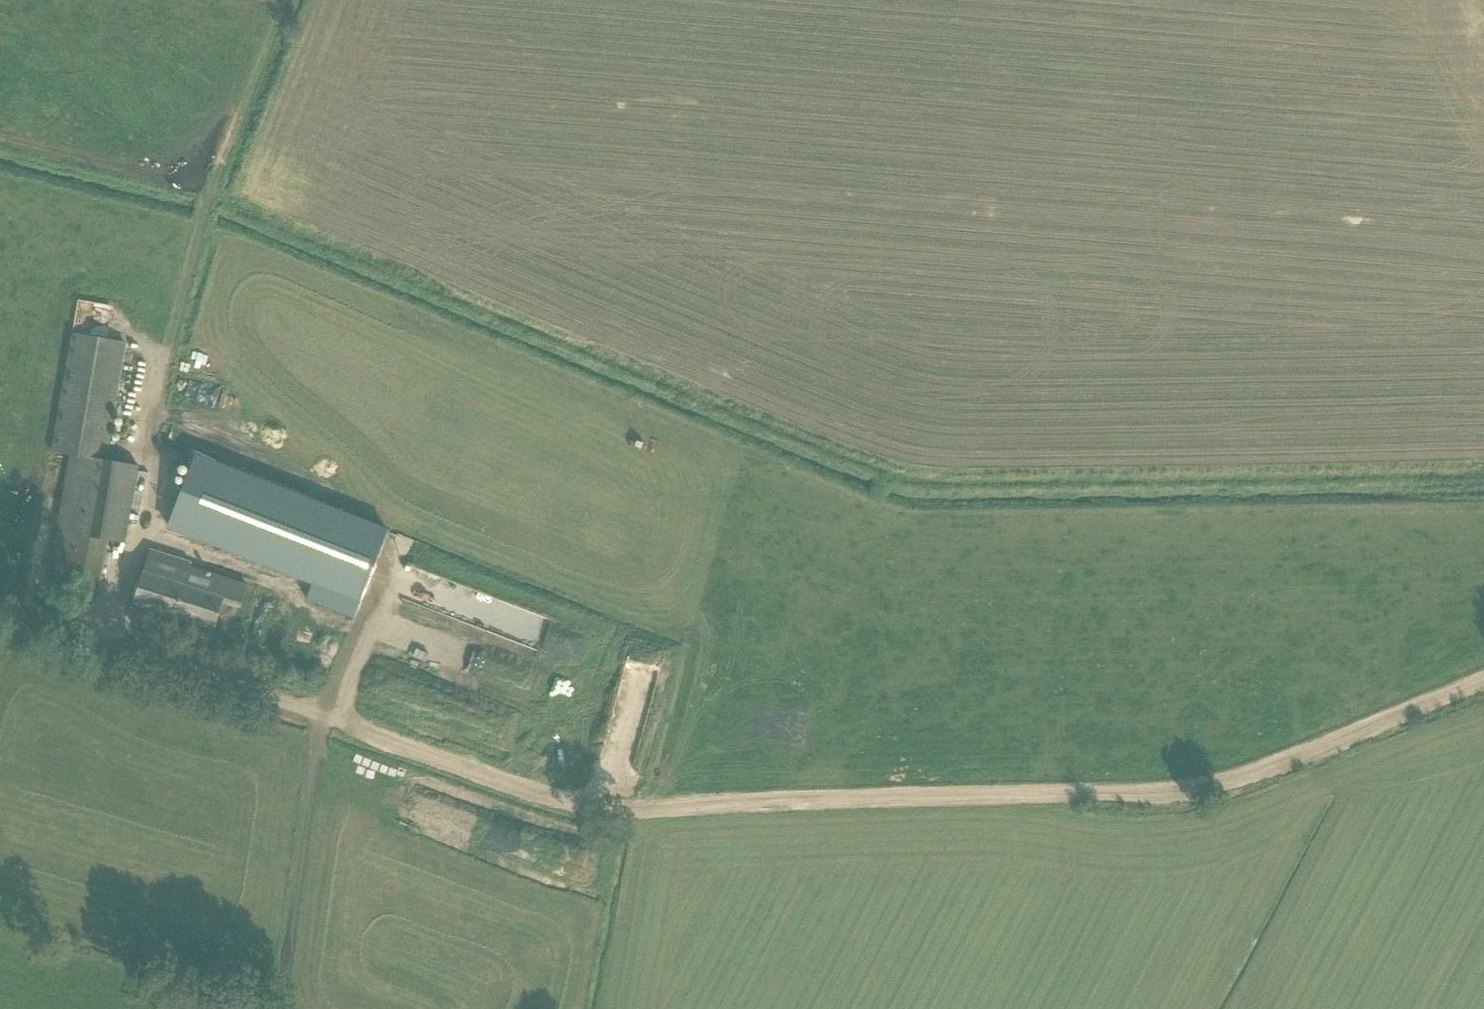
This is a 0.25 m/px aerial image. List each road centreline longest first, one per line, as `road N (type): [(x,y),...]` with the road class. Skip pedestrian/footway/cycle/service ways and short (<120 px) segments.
road 1 (track): [(293,706),(599,806),(915,801),(1191,790),(1483,682)]
road 2 (unclassified): [(293,706),(0,606)]

